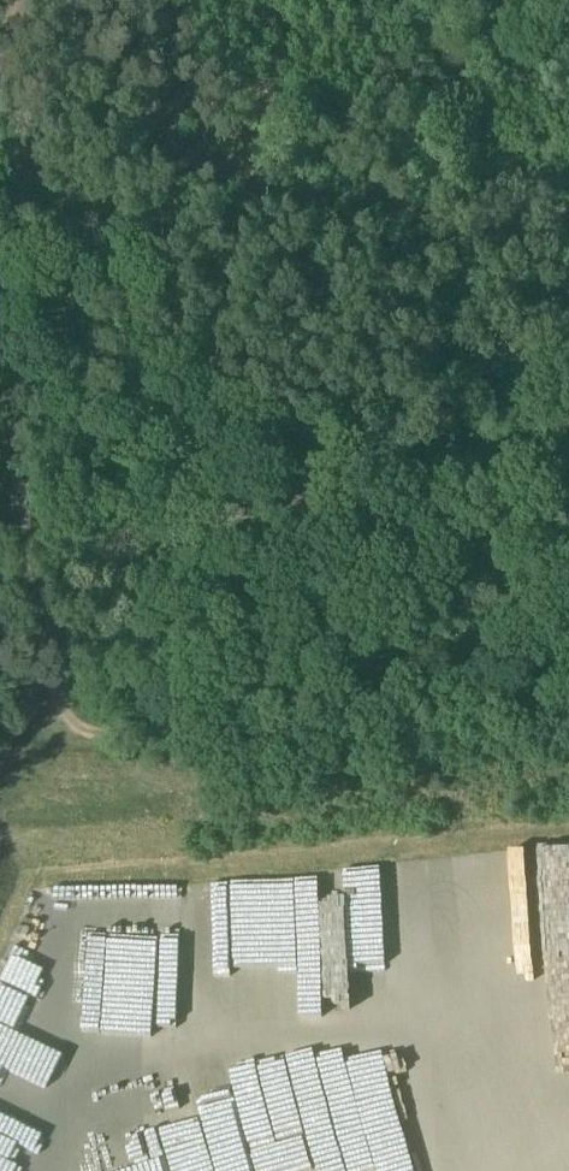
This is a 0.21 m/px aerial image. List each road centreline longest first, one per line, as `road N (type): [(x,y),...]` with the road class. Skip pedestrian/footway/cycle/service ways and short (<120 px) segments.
road 1 (track): [(0,164),(72,212),(84,237),(94,352),(118,388),(158,420),(225,516),(249,519),(568,433)]
road 2 (track): [(74,725),(445,730),(568,723)]
road 3 (track): [(0,346),(74,725)]

